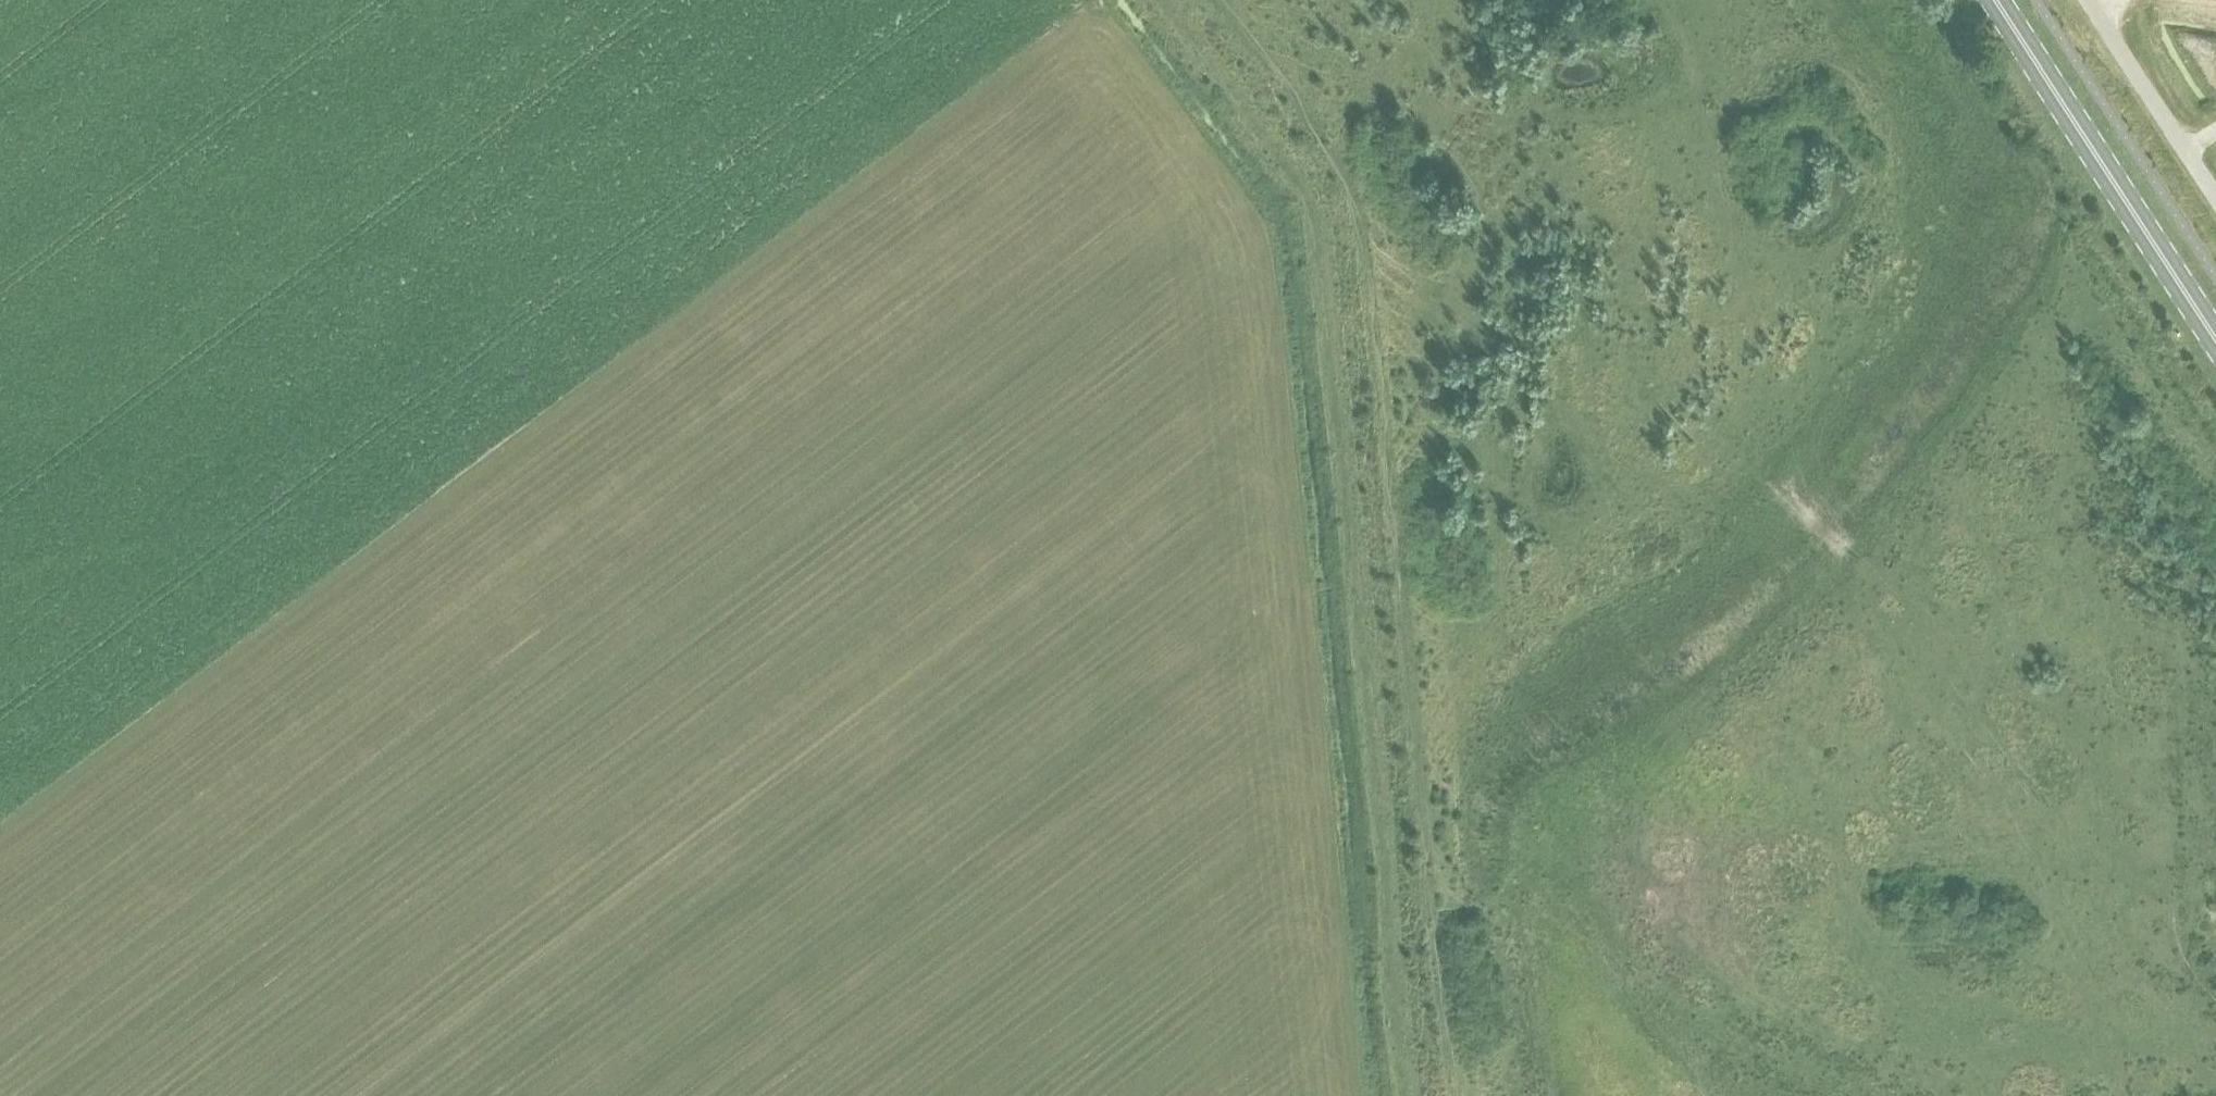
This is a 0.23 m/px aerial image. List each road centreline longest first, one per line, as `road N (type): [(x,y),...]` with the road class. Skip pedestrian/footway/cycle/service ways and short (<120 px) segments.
road 1 (primary): [(2215,338),(1996,0)]
road 2 (unclassified): [(2215,196),(2088,0)]

